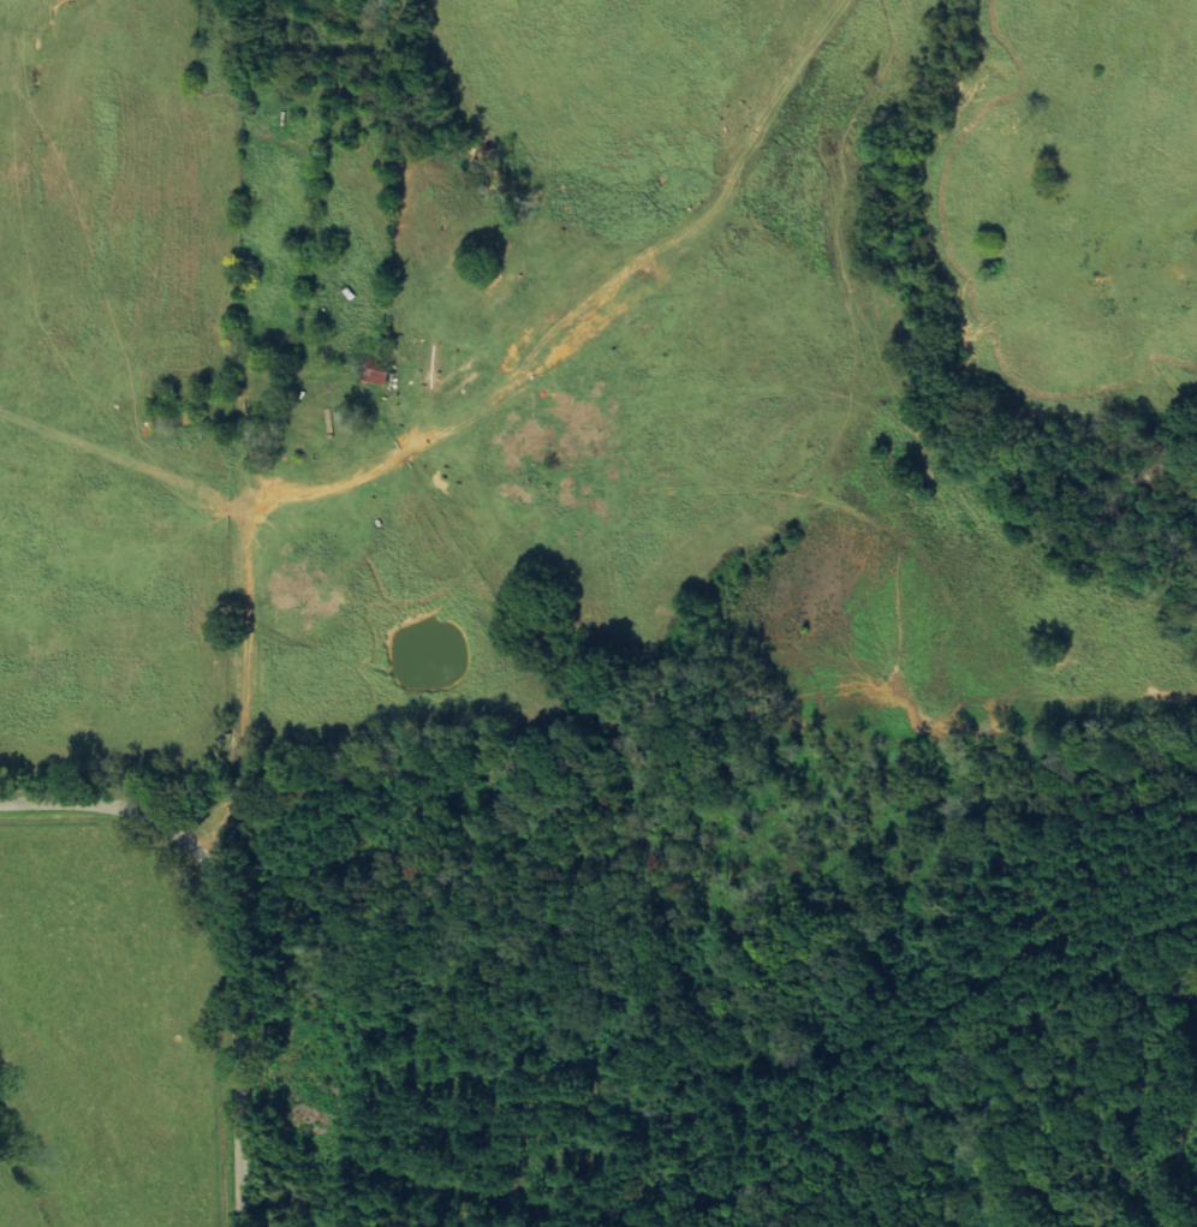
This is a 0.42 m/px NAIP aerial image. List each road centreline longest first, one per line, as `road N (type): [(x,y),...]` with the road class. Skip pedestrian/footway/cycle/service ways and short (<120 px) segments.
road 1 (residential): [(240,1226),(227,899),(212,865),(184,839),(115,806),(0,801)]

